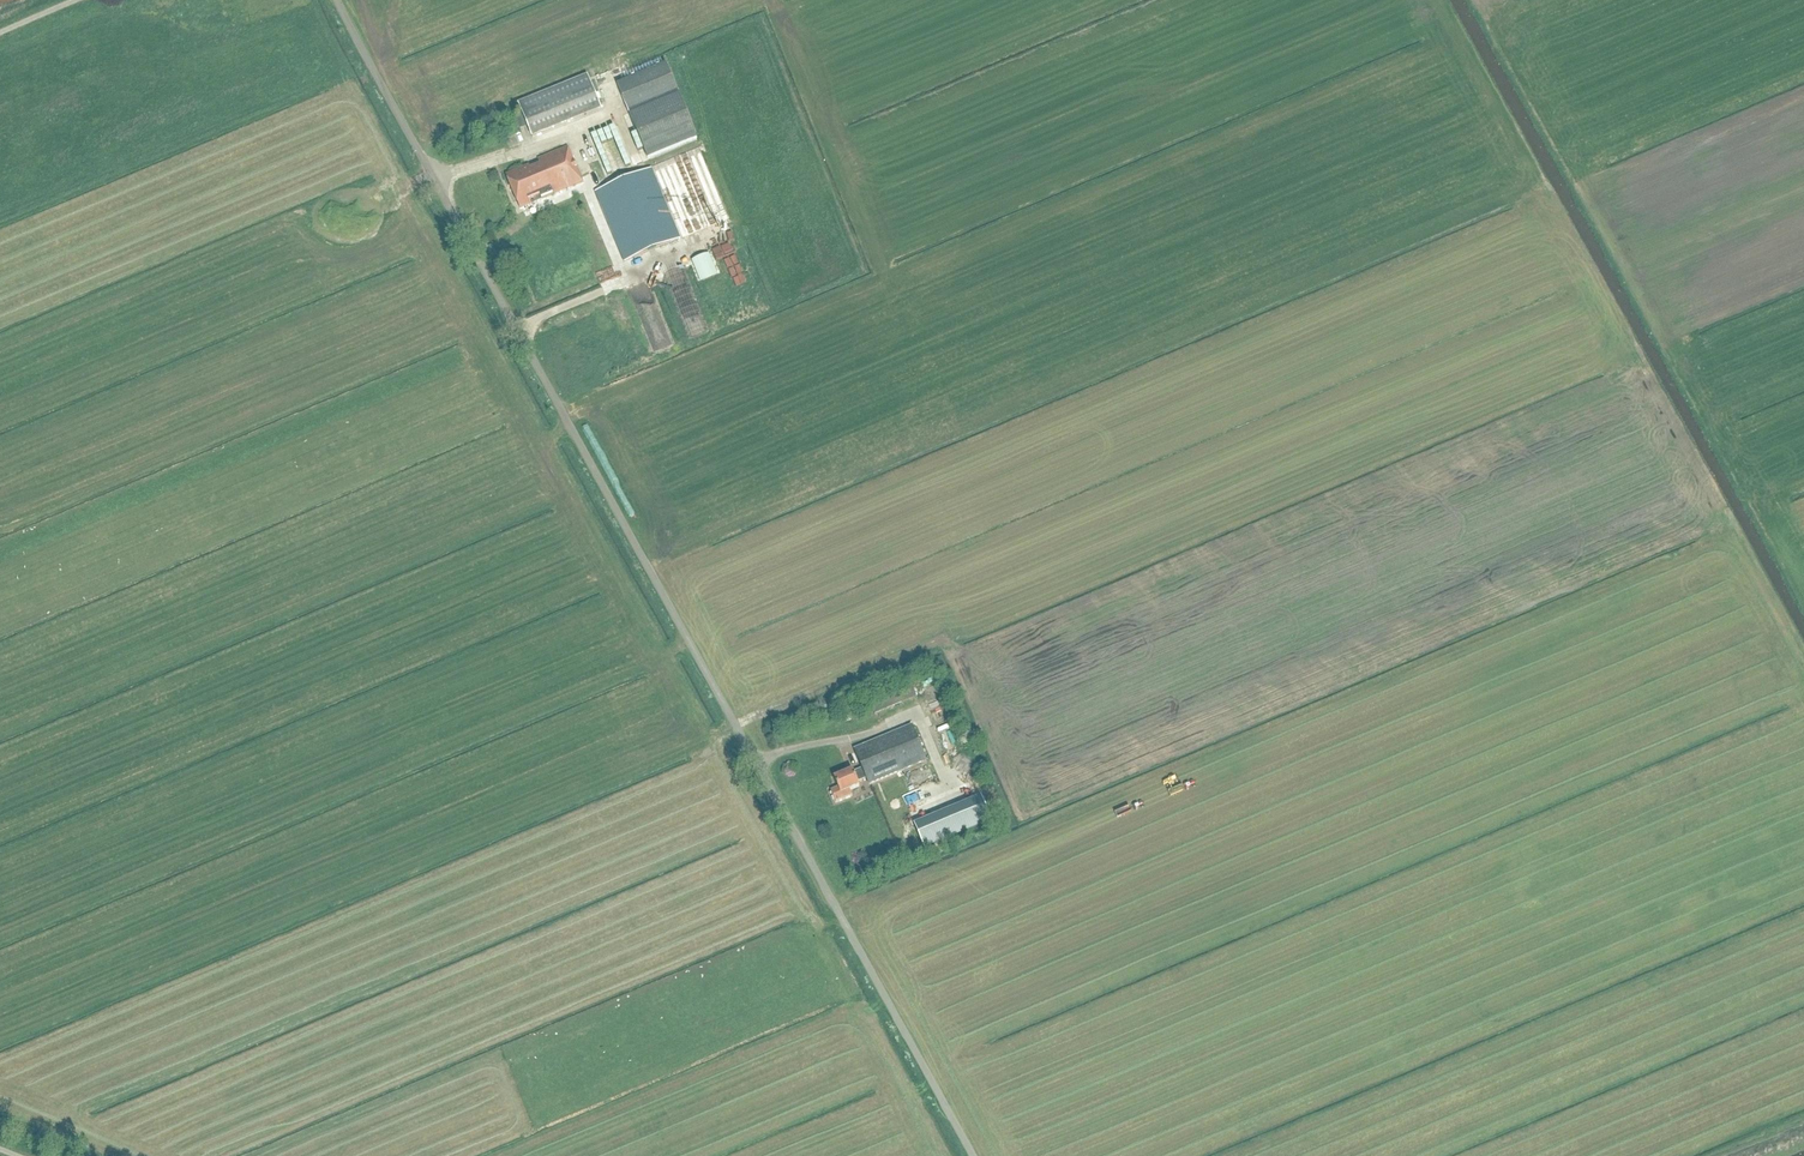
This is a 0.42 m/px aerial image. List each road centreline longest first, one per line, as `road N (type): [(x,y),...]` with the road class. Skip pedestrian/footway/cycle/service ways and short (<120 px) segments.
road 1 (unclassified): [(977,1155),(337,0)]

